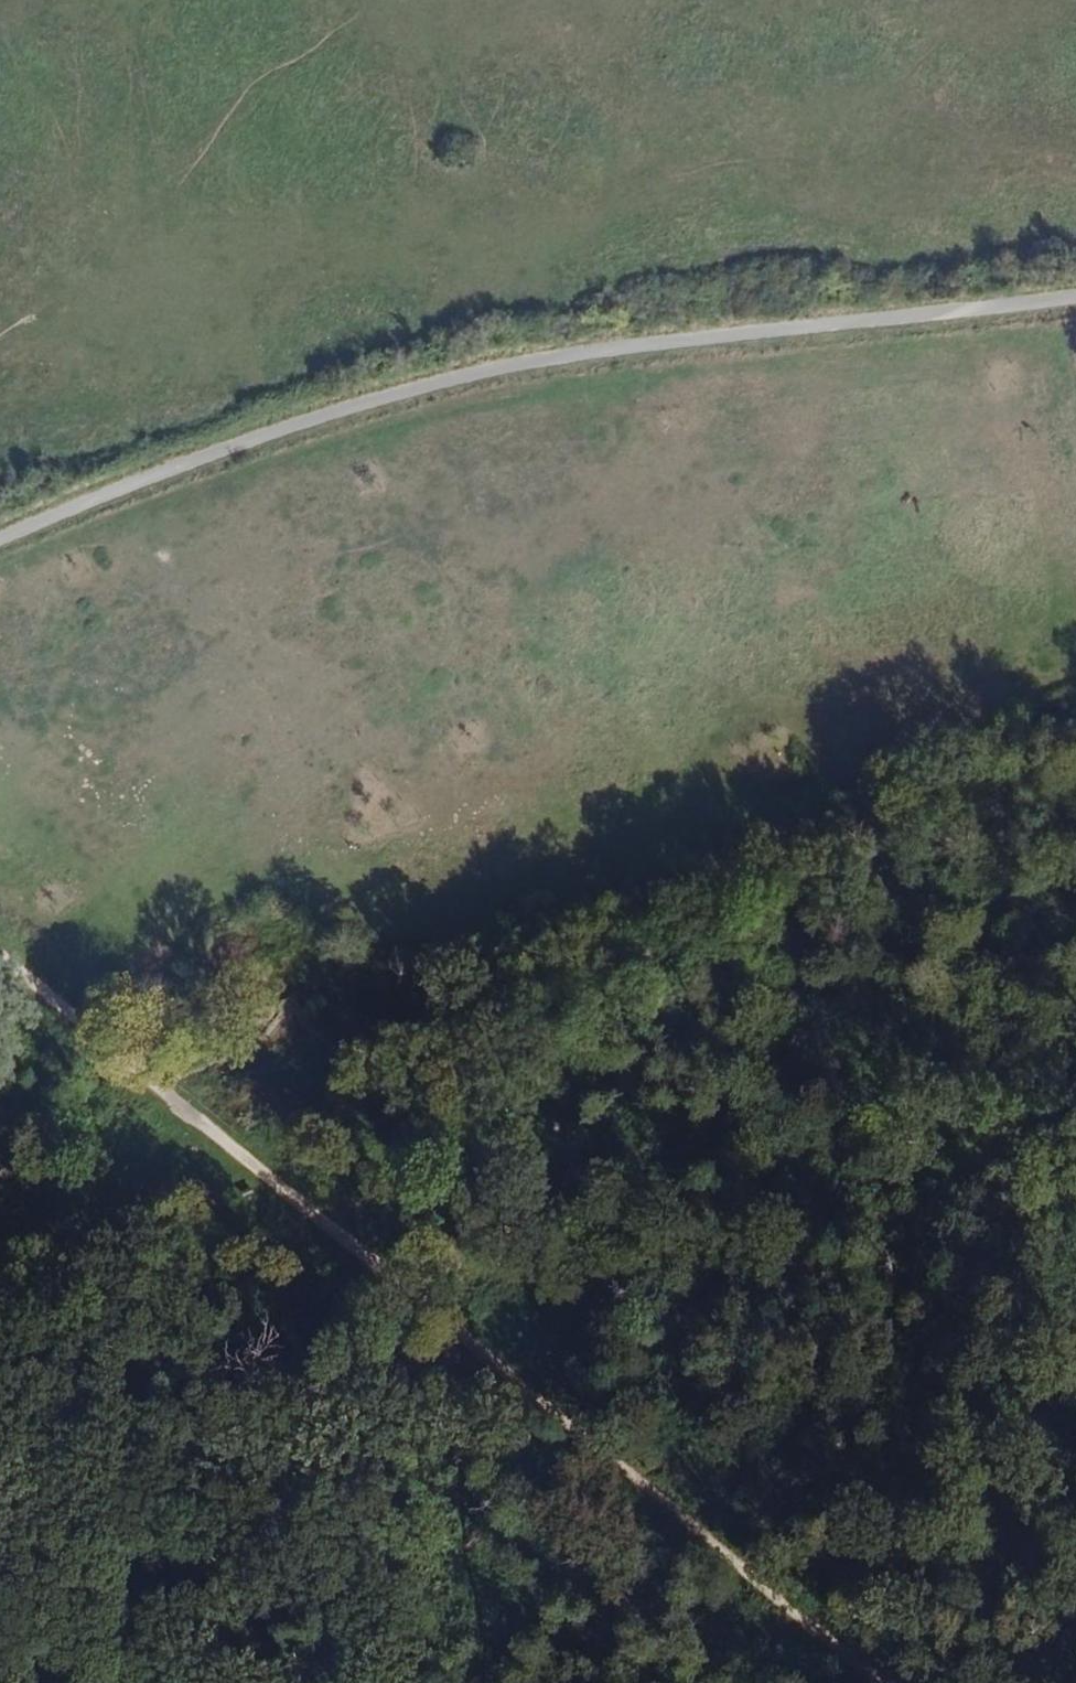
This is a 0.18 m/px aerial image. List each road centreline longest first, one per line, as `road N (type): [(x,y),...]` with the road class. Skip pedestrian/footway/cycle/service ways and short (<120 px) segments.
road 1 (unclassified): [(1075,296),(485,371),(363,403),(0,539)]
road 2 (track): [(430,1307),(891,1682)]
road 3 (track): [(430,1307),(0,955)]
road 4 (track): [(49,1682),(430,1307)]
road 5 (track): [(430,1307),(486,1682)]

